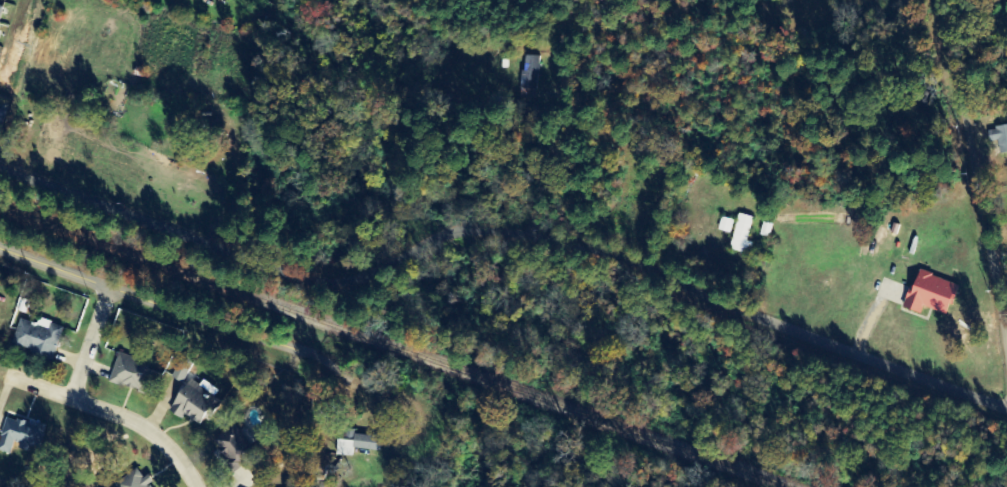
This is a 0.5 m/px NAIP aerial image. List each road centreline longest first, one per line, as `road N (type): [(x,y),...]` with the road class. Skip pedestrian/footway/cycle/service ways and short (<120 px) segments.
road 1 (residential): [(0,163),(358,286),(394,279),(486,230),(596,233),(721,297),(1006,398)]
road 2 (residential): [(0,249),(302,353)]
road 3 (residential): [(1006,282),(955,0)]
road 4 (residential): [(2,372),(153,427),(201,486)]
road 5 (residential): [(563,230),(594,112),(594,0)]

